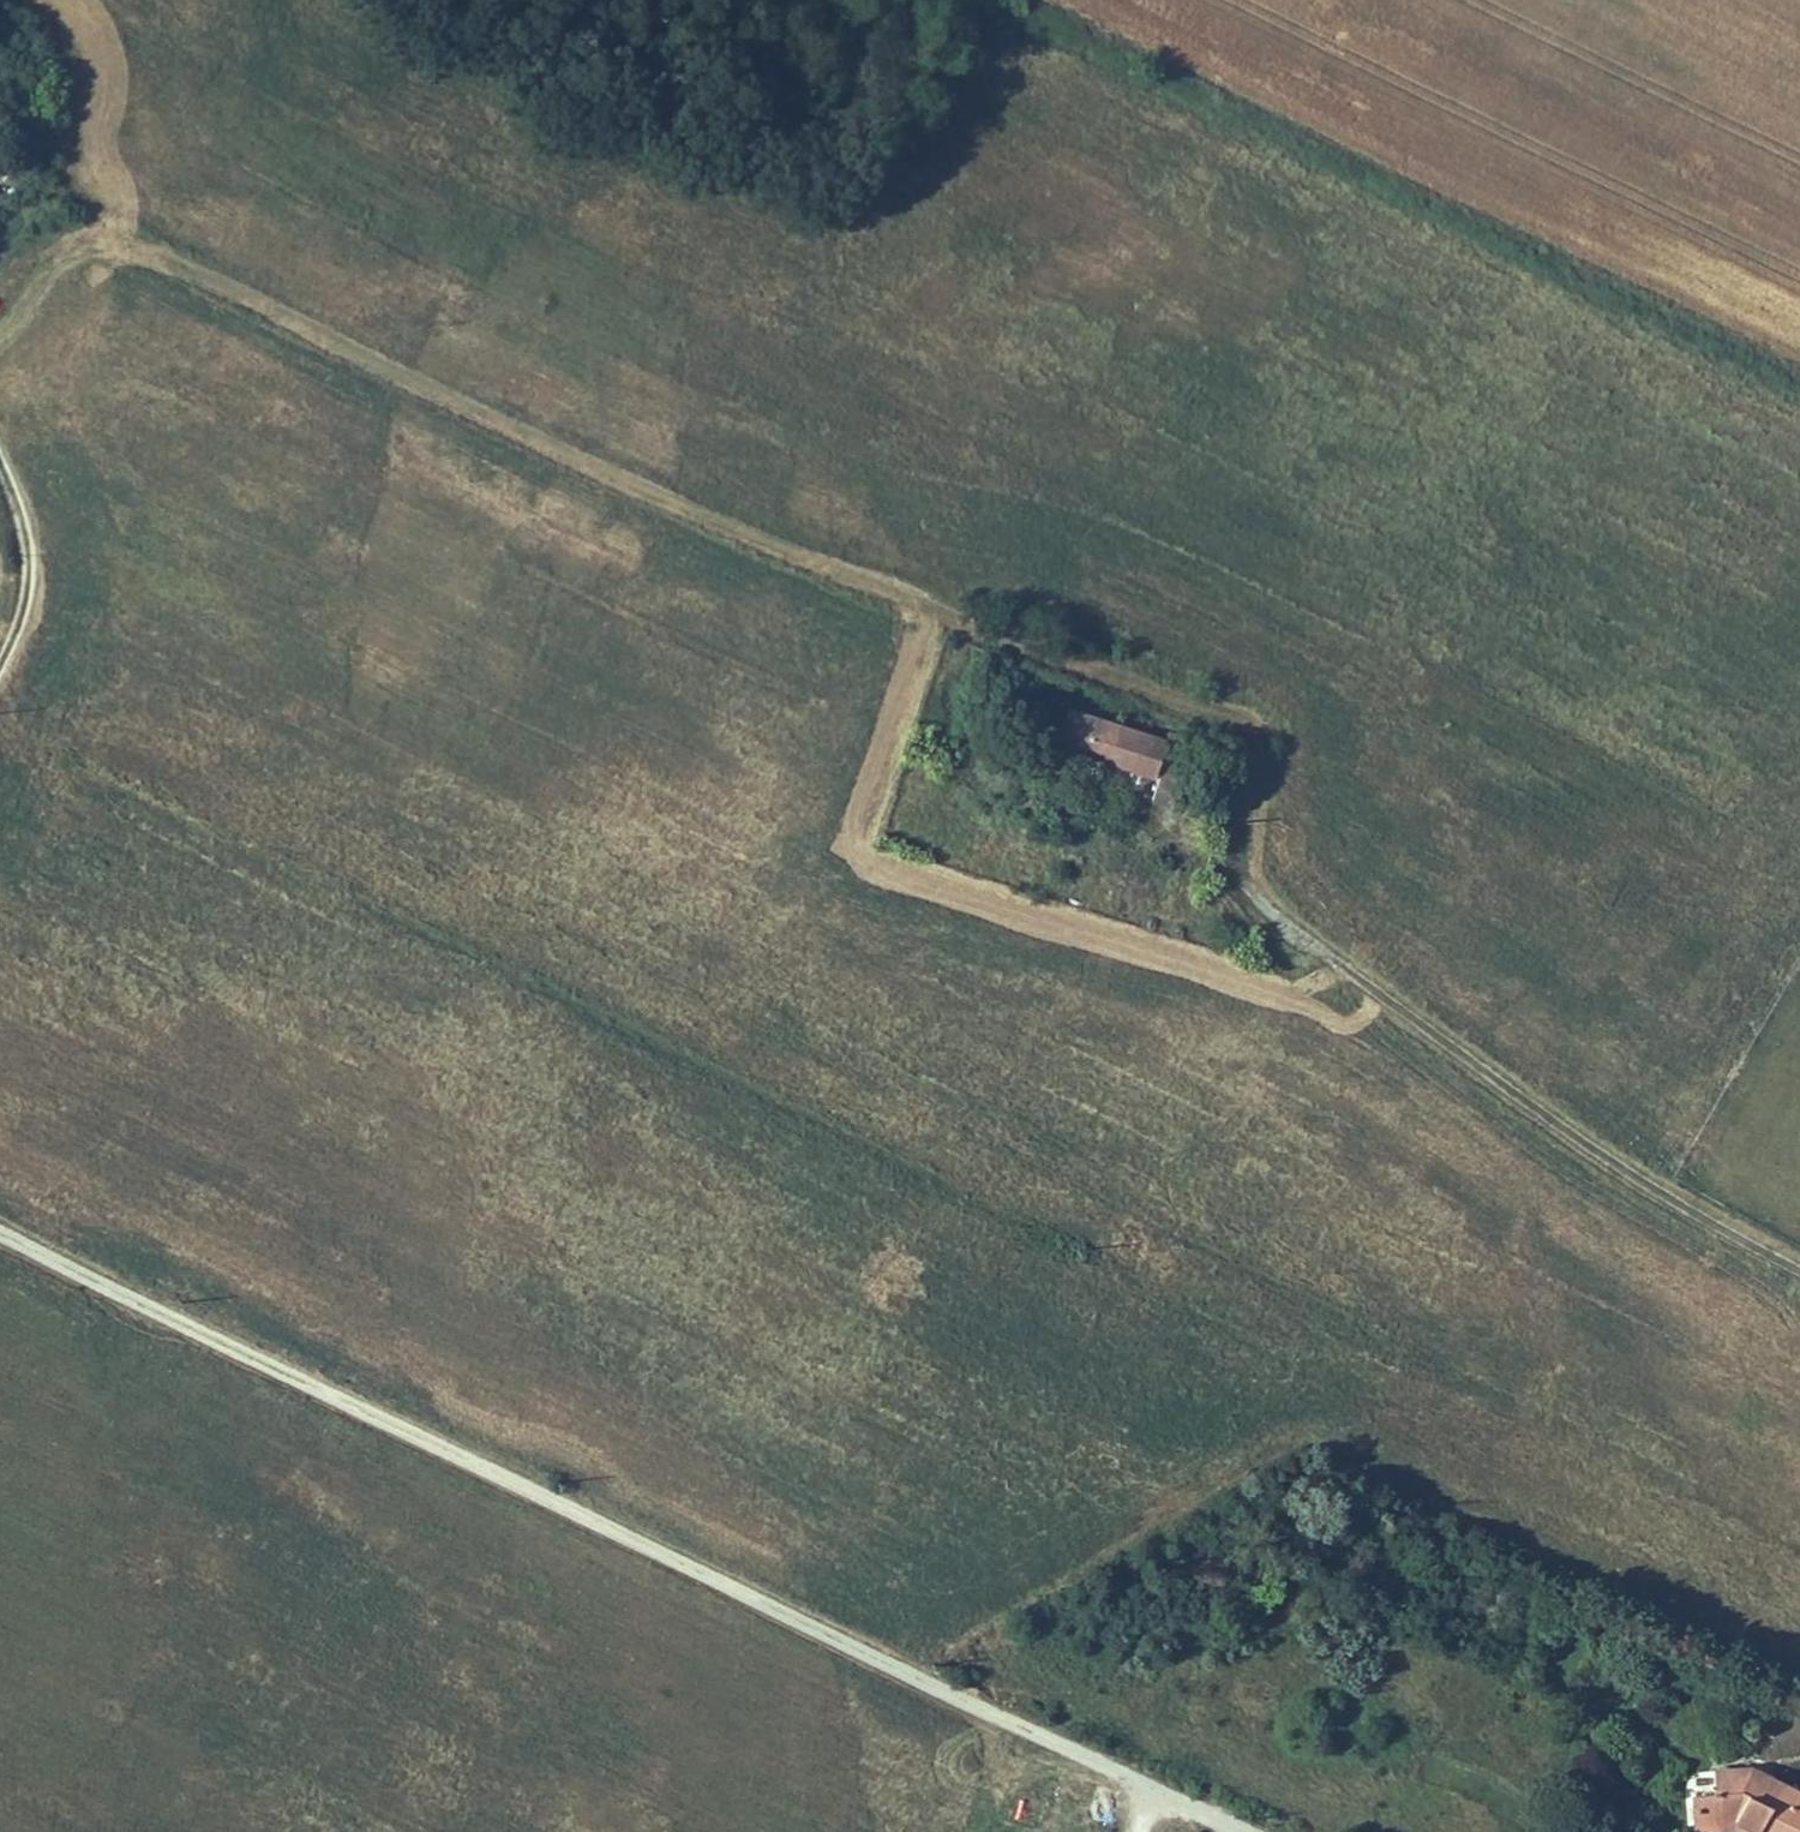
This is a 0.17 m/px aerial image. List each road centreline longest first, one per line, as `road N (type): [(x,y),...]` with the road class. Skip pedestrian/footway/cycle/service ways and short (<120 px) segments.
road 1 (unclassified): [(0,1250),(1237,1831)]
road 2 (track): [(1799,1263),(1669,1192),(1478,1063),(1243,884)]
road 3 (unclassified): [(0,462),(33,530),(32,600),(0,709)]

